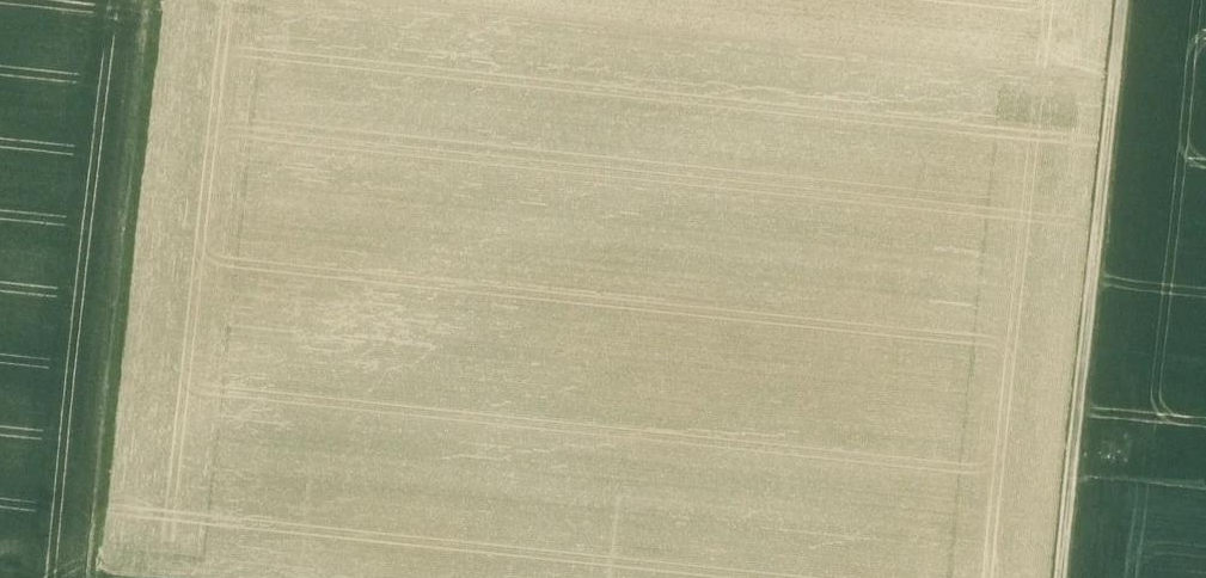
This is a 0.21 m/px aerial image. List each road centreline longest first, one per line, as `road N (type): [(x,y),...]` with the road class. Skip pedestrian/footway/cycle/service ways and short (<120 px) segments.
road 1 (track): [(1143,0),(1080,577)]
road 2 (track): [(93,577),(153,0)]

